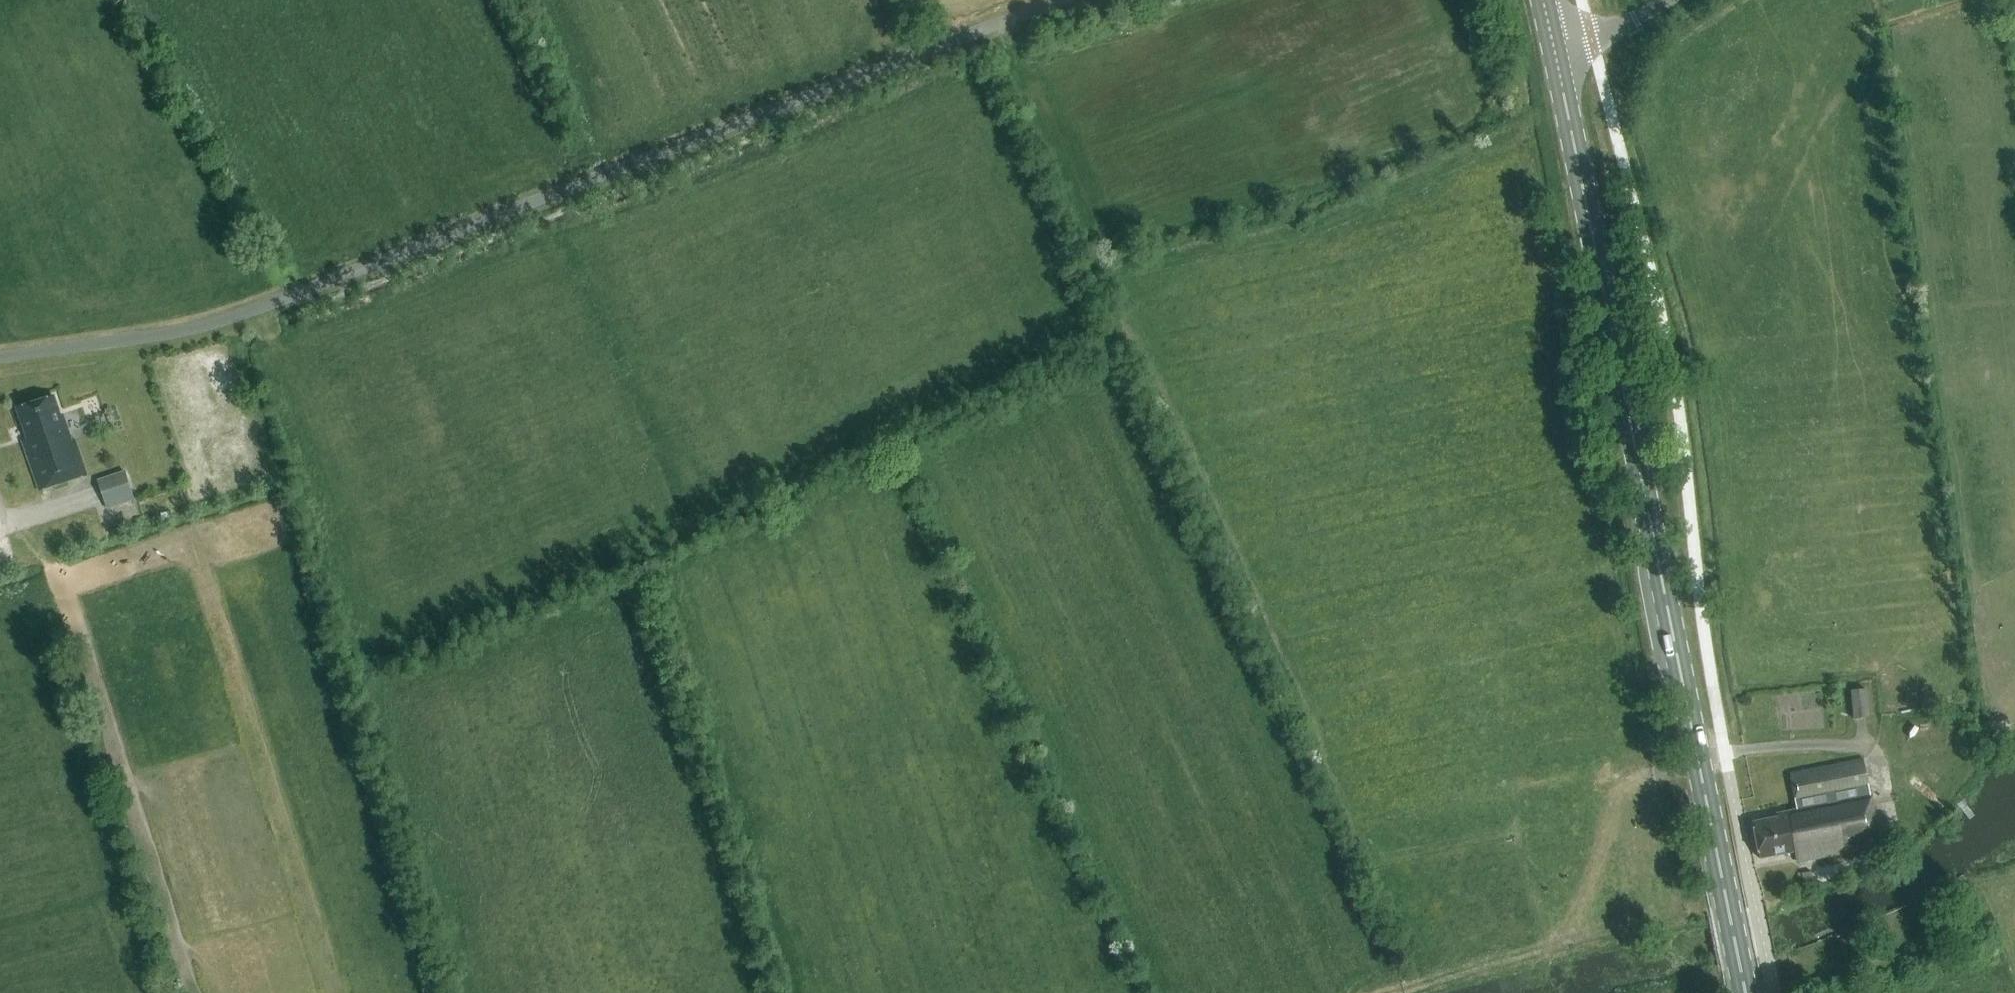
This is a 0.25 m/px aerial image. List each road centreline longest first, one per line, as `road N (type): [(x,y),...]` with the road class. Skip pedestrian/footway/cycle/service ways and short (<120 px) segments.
road 1 (unclassified): [(0,360),(200,327),(279,304),(1068,0)]
road 2 (secondary): [(1749,992),(1556,53)]
road 3 (unclassified): [(1556,53),(1665,0)]

